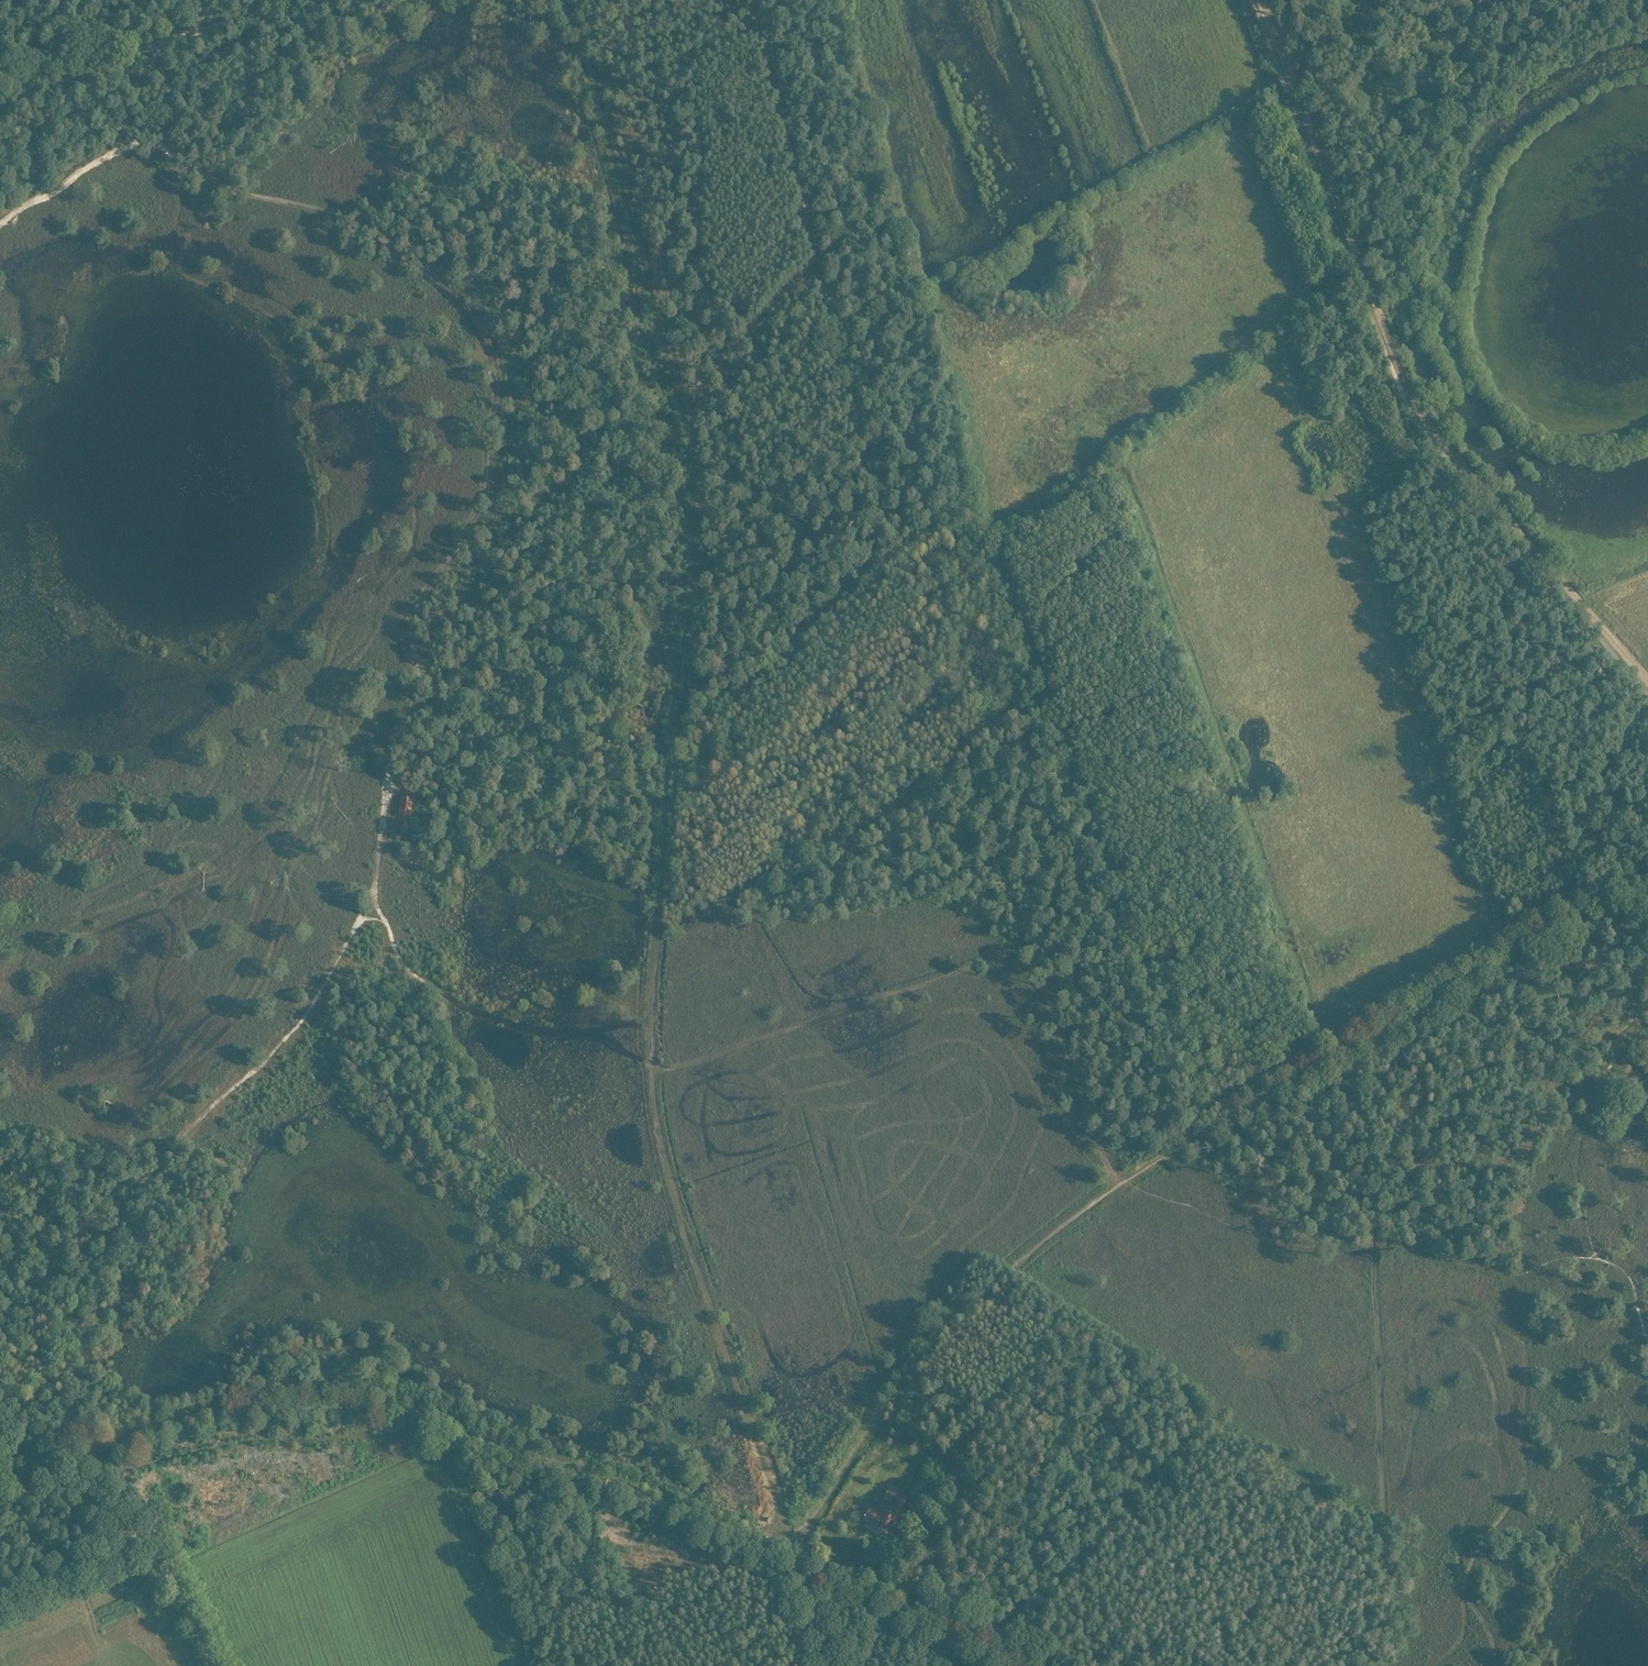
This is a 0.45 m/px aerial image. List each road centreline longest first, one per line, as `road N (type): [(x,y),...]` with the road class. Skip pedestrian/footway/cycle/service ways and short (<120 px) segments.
road 1 (track): [(572,0),(691,444),(694,581),(666,768),(657,1116),(794,1545)]
road 2 (track): [(1647,867),(1124,1181),(1035,1251),(954,1323),(892,1399),(794,1545)]
road 3 (track): [(1647,682),(1420,412),(1261,0)]
road 4 (track): [(1124,1181),(1110,1171),(1036,966),(1019,955),(678,1066),(653,1063)]
road 5 (track): [(573,1471),(423,1417),(330,1406),(193,1420),(38,1469)]
road 6 (track): [(0,223),(62,190),(85,168),(154,138),(138,102),(160,45)]
road 7 (track): [(206,1665),(146,1542),(38,1469)]
road 8 (track): [(1008,1665),(792,1550)]
road 9 (track): [(794,1545),(753,1540),(573,1471)]
road 10 (track): [(573,1471),(632,1665)]
road 11 (track): [(160,45),(0,87)]
road 12 (track): [(160,45),(313,0)]

